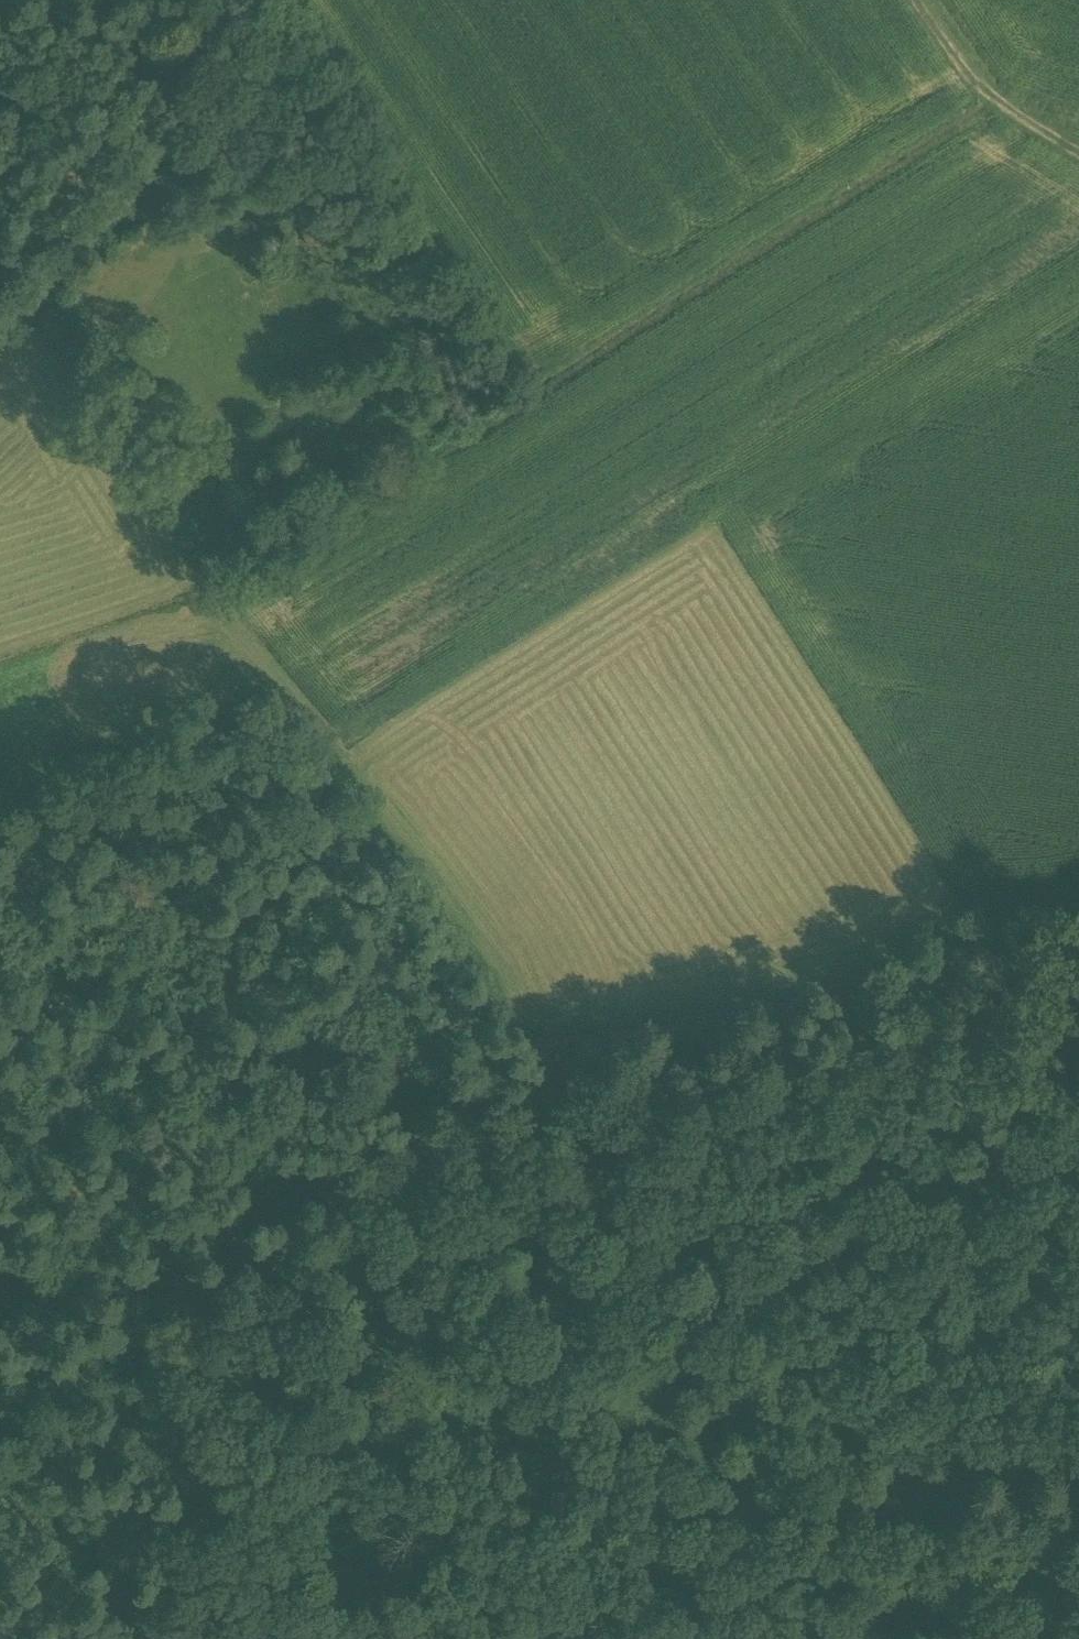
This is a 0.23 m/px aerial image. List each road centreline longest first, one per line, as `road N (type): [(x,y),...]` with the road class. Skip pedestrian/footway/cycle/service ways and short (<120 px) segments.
road 1 (track): [(1078,1247),(906,1054),(904,981),(890,974),(0,1125)]
road 2 (track): [(1006,110),(919,0)]

